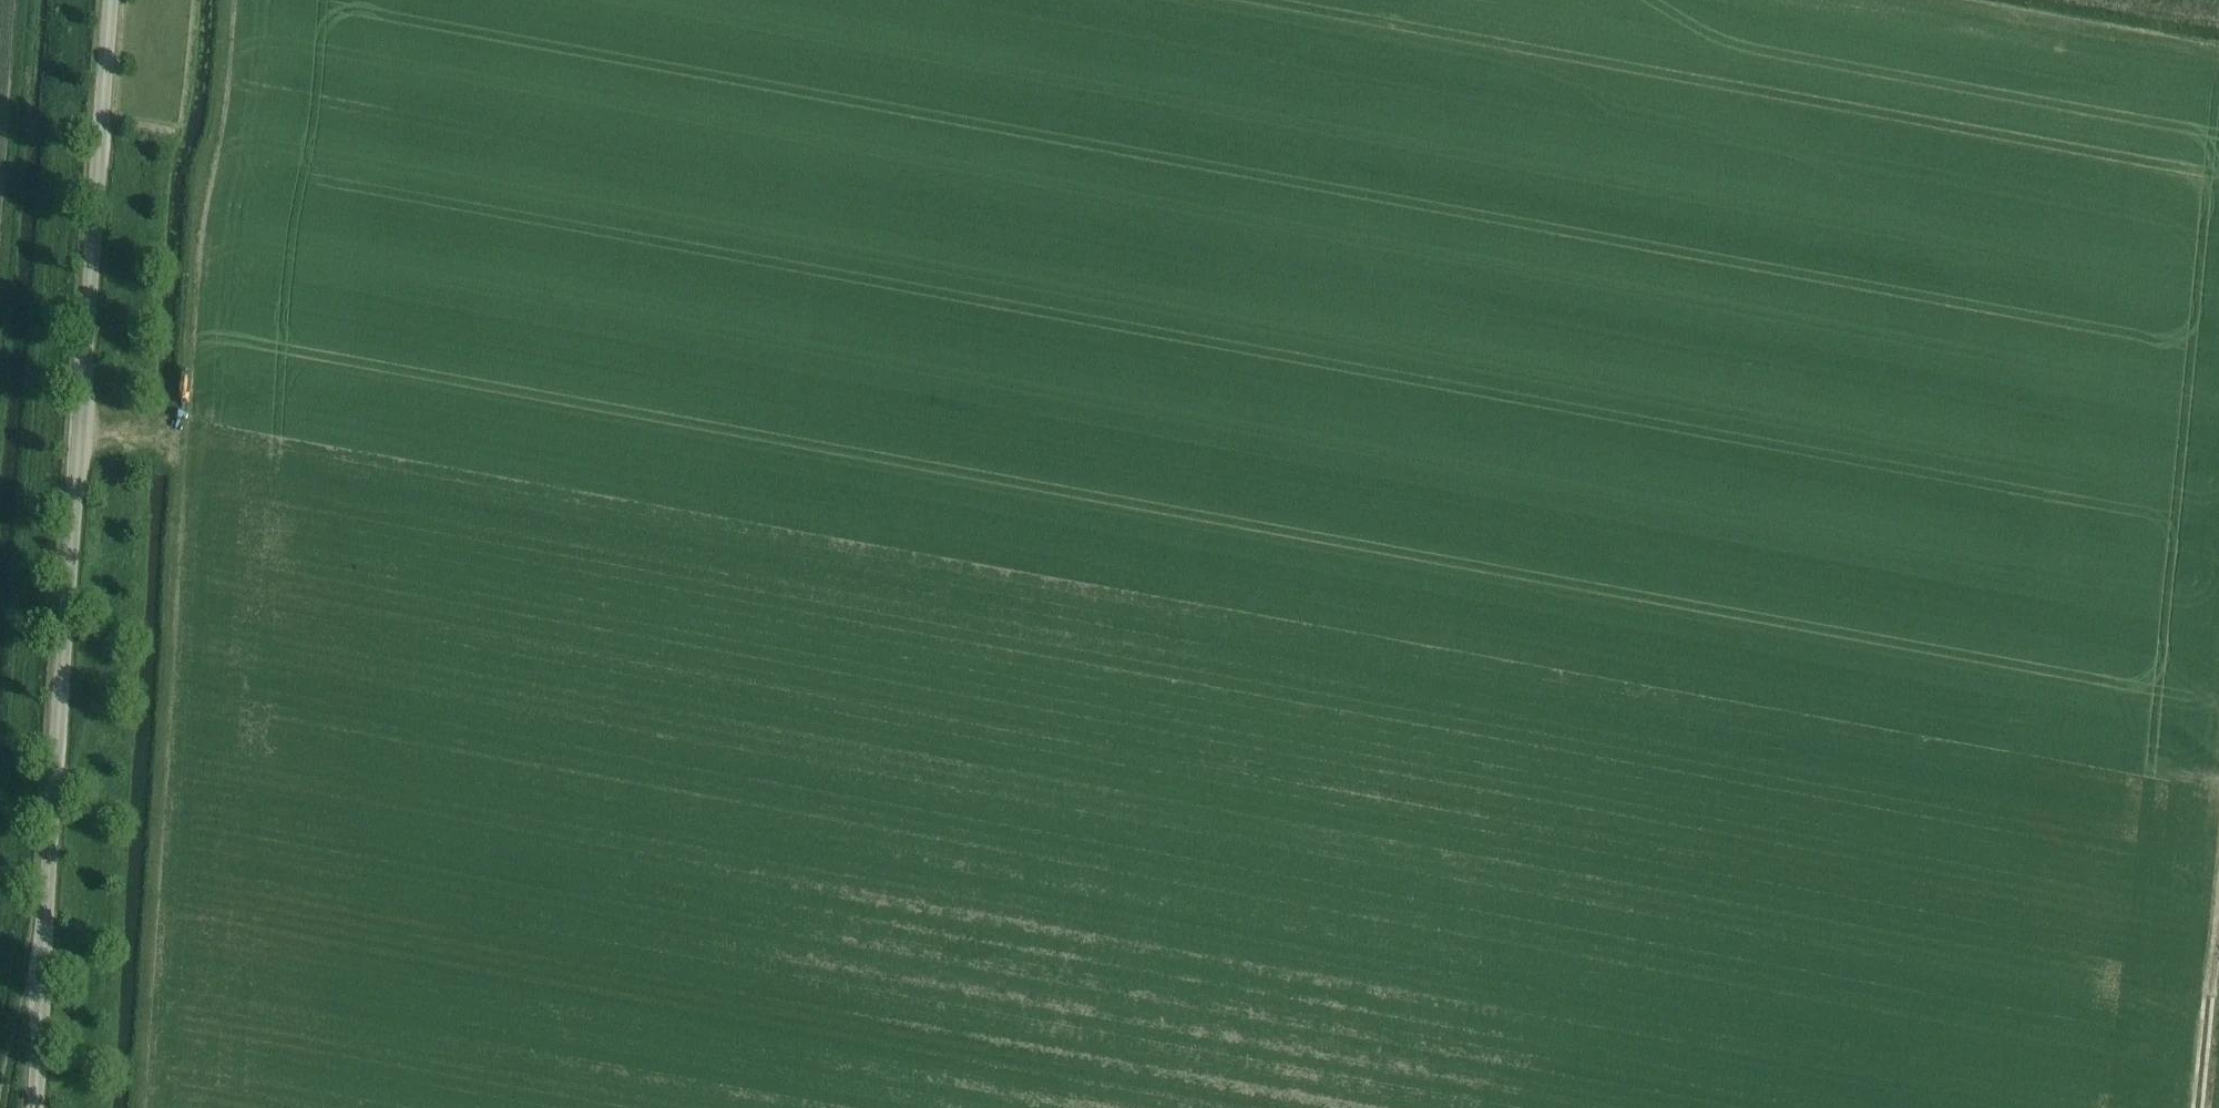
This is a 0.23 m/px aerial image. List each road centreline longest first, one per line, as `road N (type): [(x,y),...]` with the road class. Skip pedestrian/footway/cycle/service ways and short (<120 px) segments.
road 1 (unclassified): [(35,1107),(112,0)]
road 2 (track): [(2198,1107),(2218,915)]

